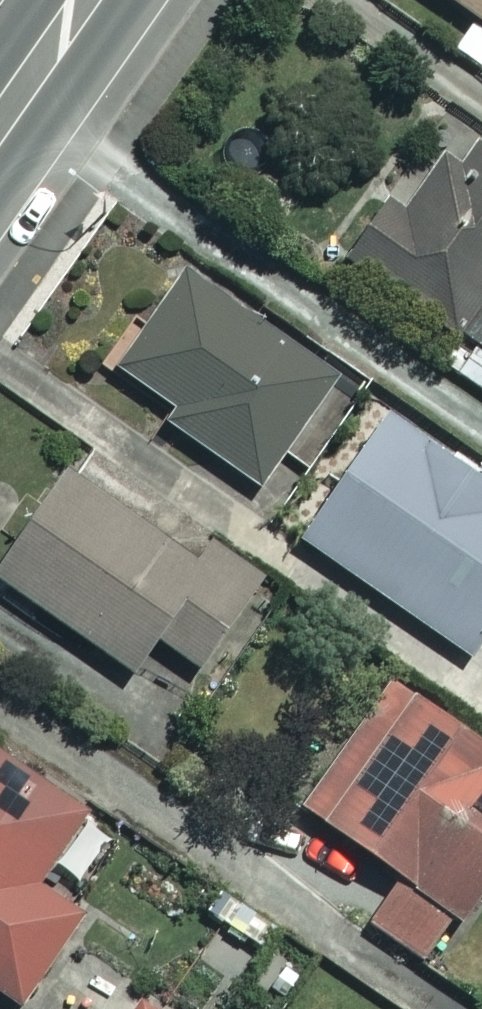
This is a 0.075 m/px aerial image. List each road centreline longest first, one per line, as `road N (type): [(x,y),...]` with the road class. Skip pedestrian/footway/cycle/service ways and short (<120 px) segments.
road 1 (secondary): [(81,0),(0,116)]

